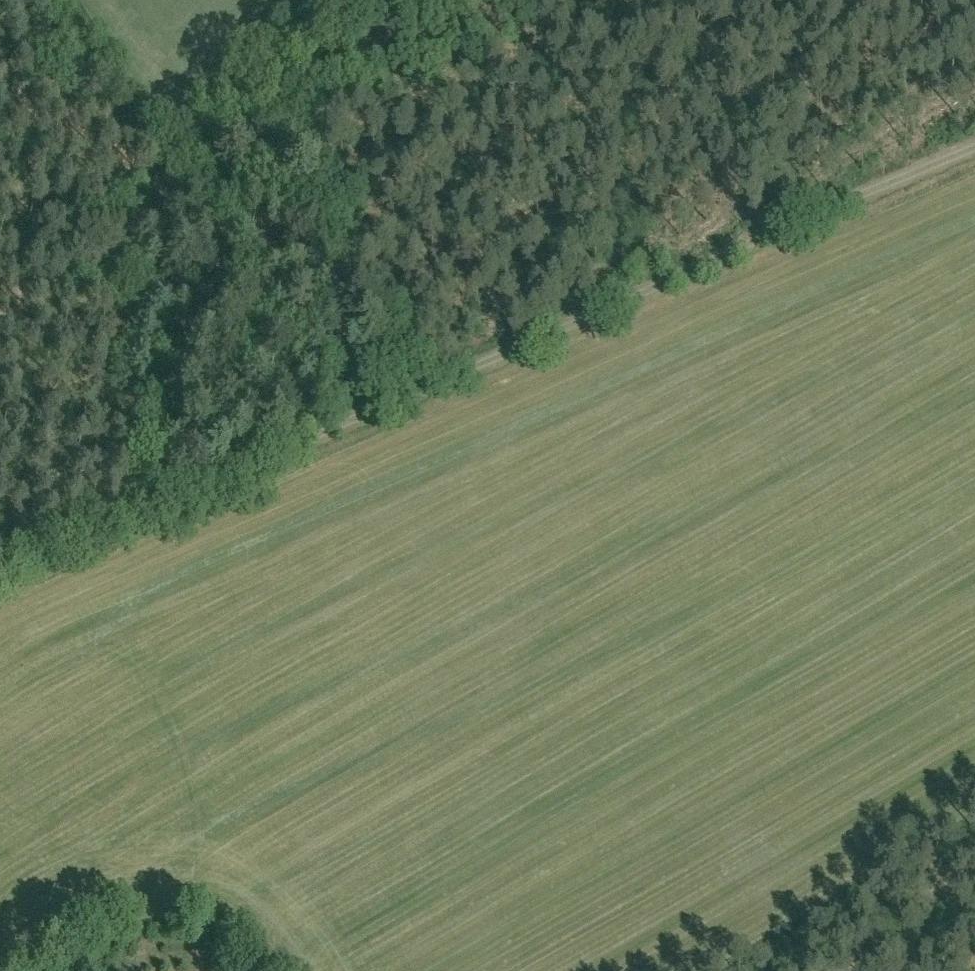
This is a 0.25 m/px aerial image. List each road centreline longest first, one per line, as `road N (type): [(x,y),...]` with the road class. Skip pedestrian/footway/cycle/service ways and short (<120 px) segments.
road 1 (track): [(742,970),(974,834)]

